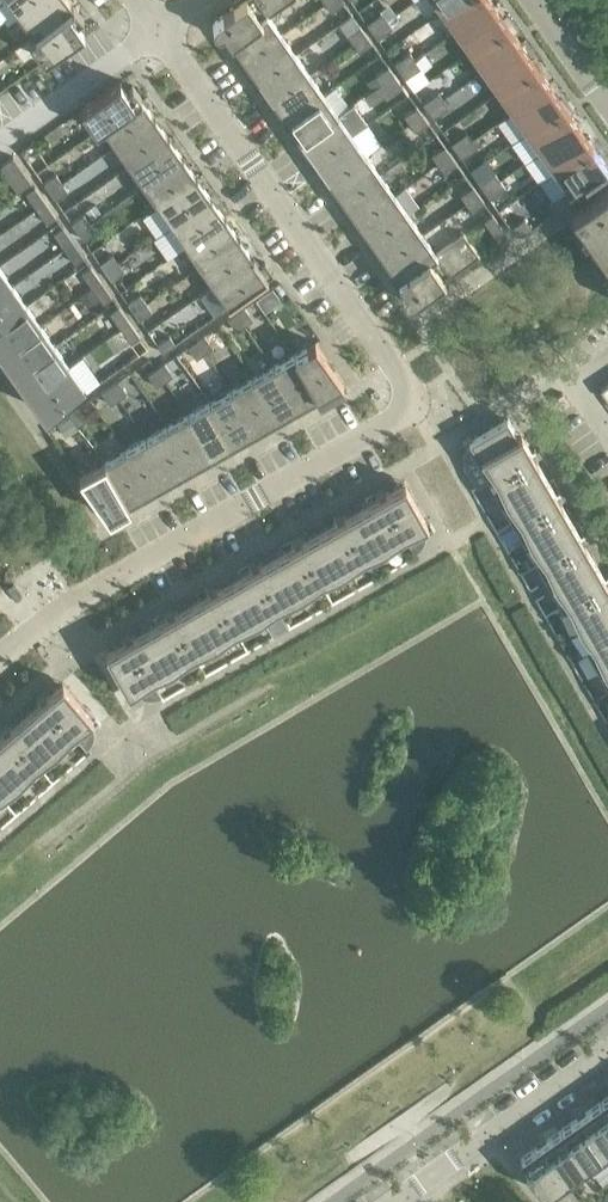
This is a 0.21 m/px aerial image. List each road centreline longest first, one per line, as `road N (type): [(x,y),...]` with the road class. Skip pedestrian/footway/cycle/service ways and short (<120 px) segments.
road 1 (residential): [(0,660),(50,617),(400,414),(408,385),(158,30)]
road 2 (residential): [(397,1201),(607,1052)]
road 3 (residential): [(0,142),(158,30)]
road 4 (residential): [(607,108),(530,0)]

